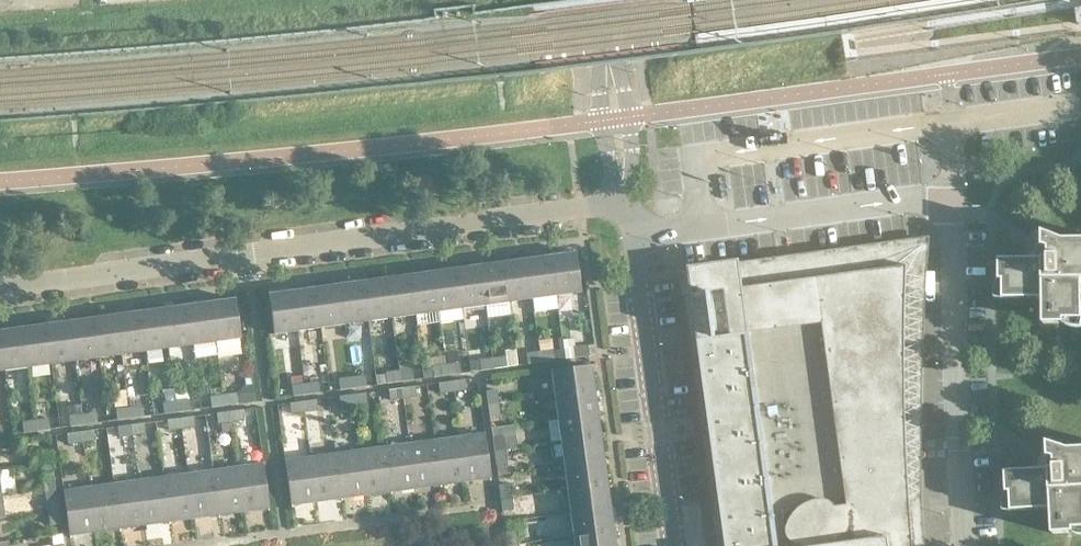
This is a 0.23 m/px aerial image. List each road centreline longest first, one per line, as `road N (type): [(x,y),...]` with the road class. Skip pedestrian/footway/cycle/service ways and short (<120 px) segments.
road 1 (residential): [(631,240),(952,197),(965,545)]
road 2 (residential): [(627,208),(0,294)]
road 3 (unclassified): [(631,240),(674,545)]
road 4 (unclassified): [(603,0),(627,208)]

